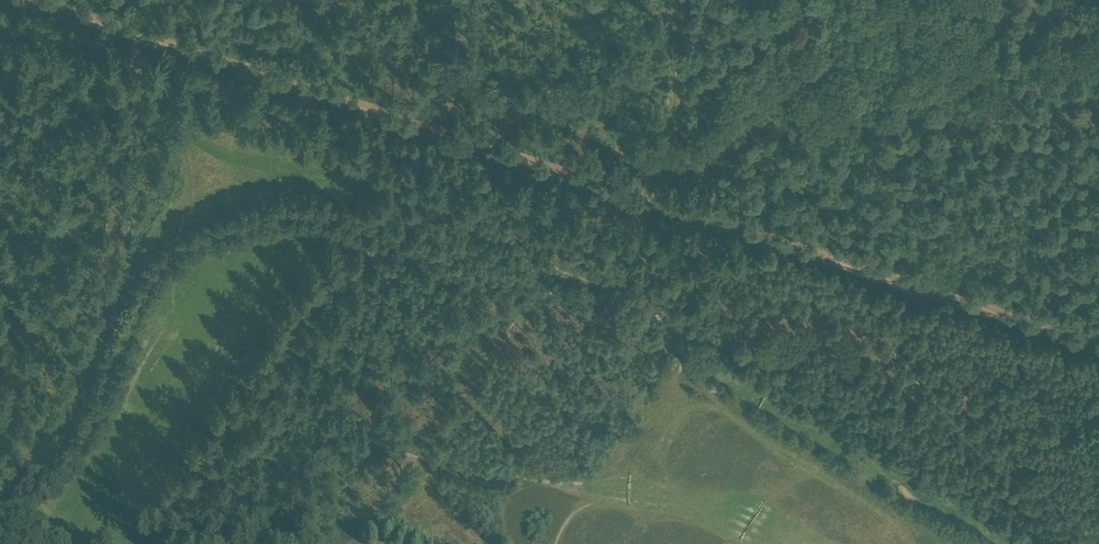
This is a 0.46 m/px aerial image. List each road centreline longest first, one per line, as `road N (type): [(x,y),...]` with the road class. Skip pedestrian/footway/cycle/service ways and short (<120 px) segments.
road 1 (track): [(1082,543),(1014,485),(872,324),(837,305),(787,300),(744,322),(708,326),(643,303),(530,294),(304,210),(228,226),(173,253),(150,279),(73,454),(11,518)]
road 2 (track): [(40,0),(1098,343)]

